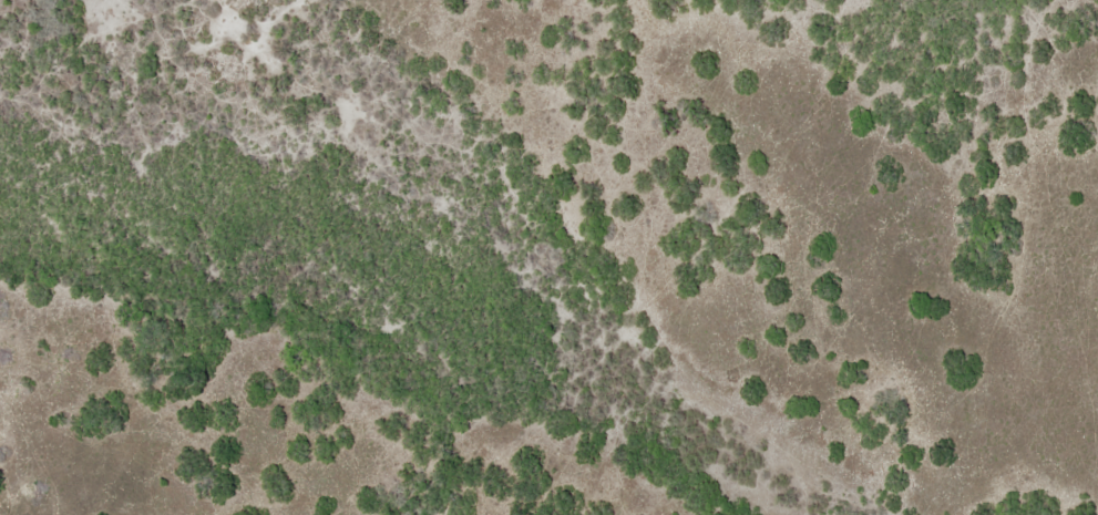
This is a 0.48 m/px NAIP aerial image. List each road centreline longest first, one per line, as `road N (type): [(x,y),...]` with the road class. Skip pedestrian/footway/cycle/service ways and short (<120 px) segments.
road 1 (residential): [(83,514),(0,331)]

